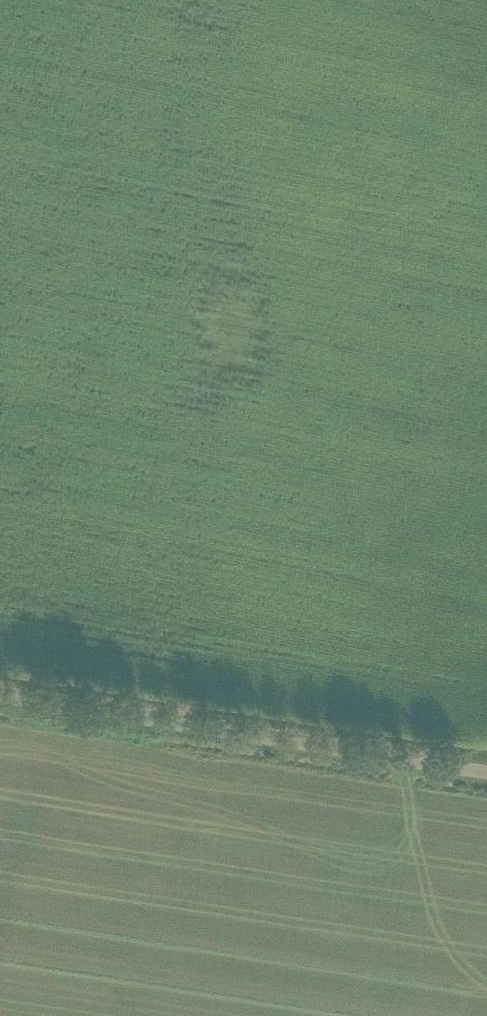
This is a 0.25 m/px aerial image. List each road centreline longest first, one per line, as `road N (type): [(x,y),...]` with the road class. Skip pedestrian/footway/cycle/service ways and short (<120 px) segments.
road 1 (unclassified): [(486,774),(0,696)]

